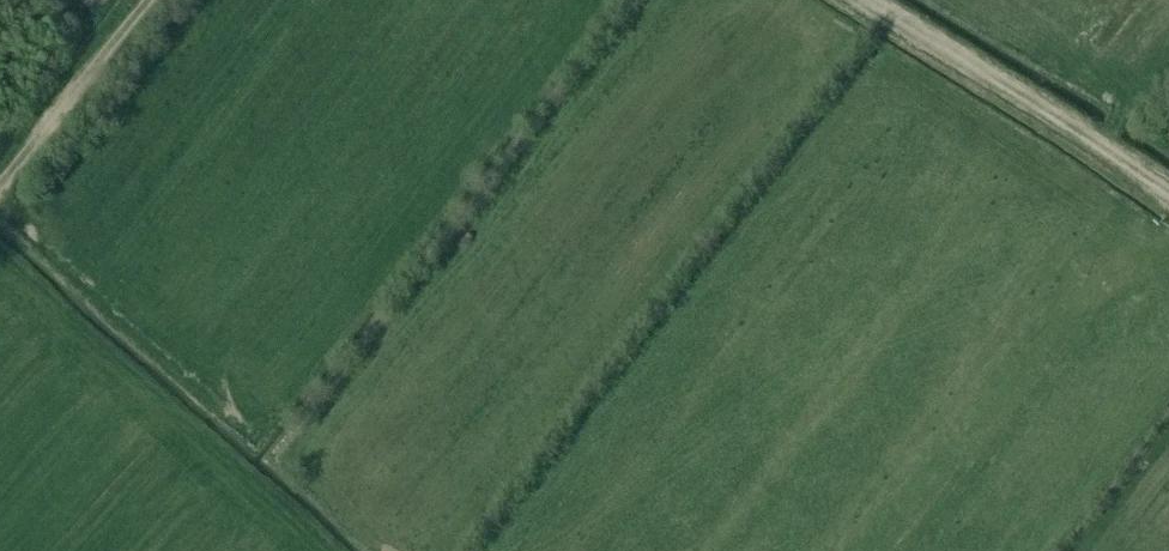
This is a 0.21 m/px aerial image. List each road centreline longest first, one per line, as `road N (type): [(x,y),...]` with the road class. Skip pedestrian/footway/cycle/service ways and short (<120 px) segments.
road 1 (track): [(1168,191),(865,0)]
road 2 (track): [(148,0),(0,182)]

